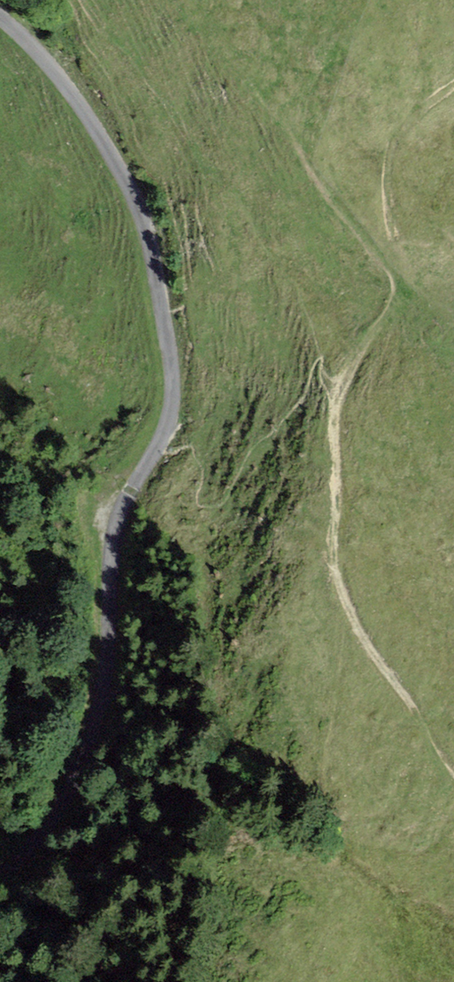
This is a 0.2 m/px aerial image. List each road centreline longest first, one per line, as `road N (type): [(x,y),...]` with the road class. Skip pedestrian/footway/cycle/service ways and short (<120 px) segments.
road 1 (track): [(0,15),(87,112),(137,189),(181,362),(157,451)]
road 2 (track): [(157,451),(118,526),(113,677),(67,805),(0,874)]
road 3 (track): [(339,393),(347,614),(453,761)]
road 4 (track): [(453,77),(401,134),(389,182),(401,271),(339,393)]

